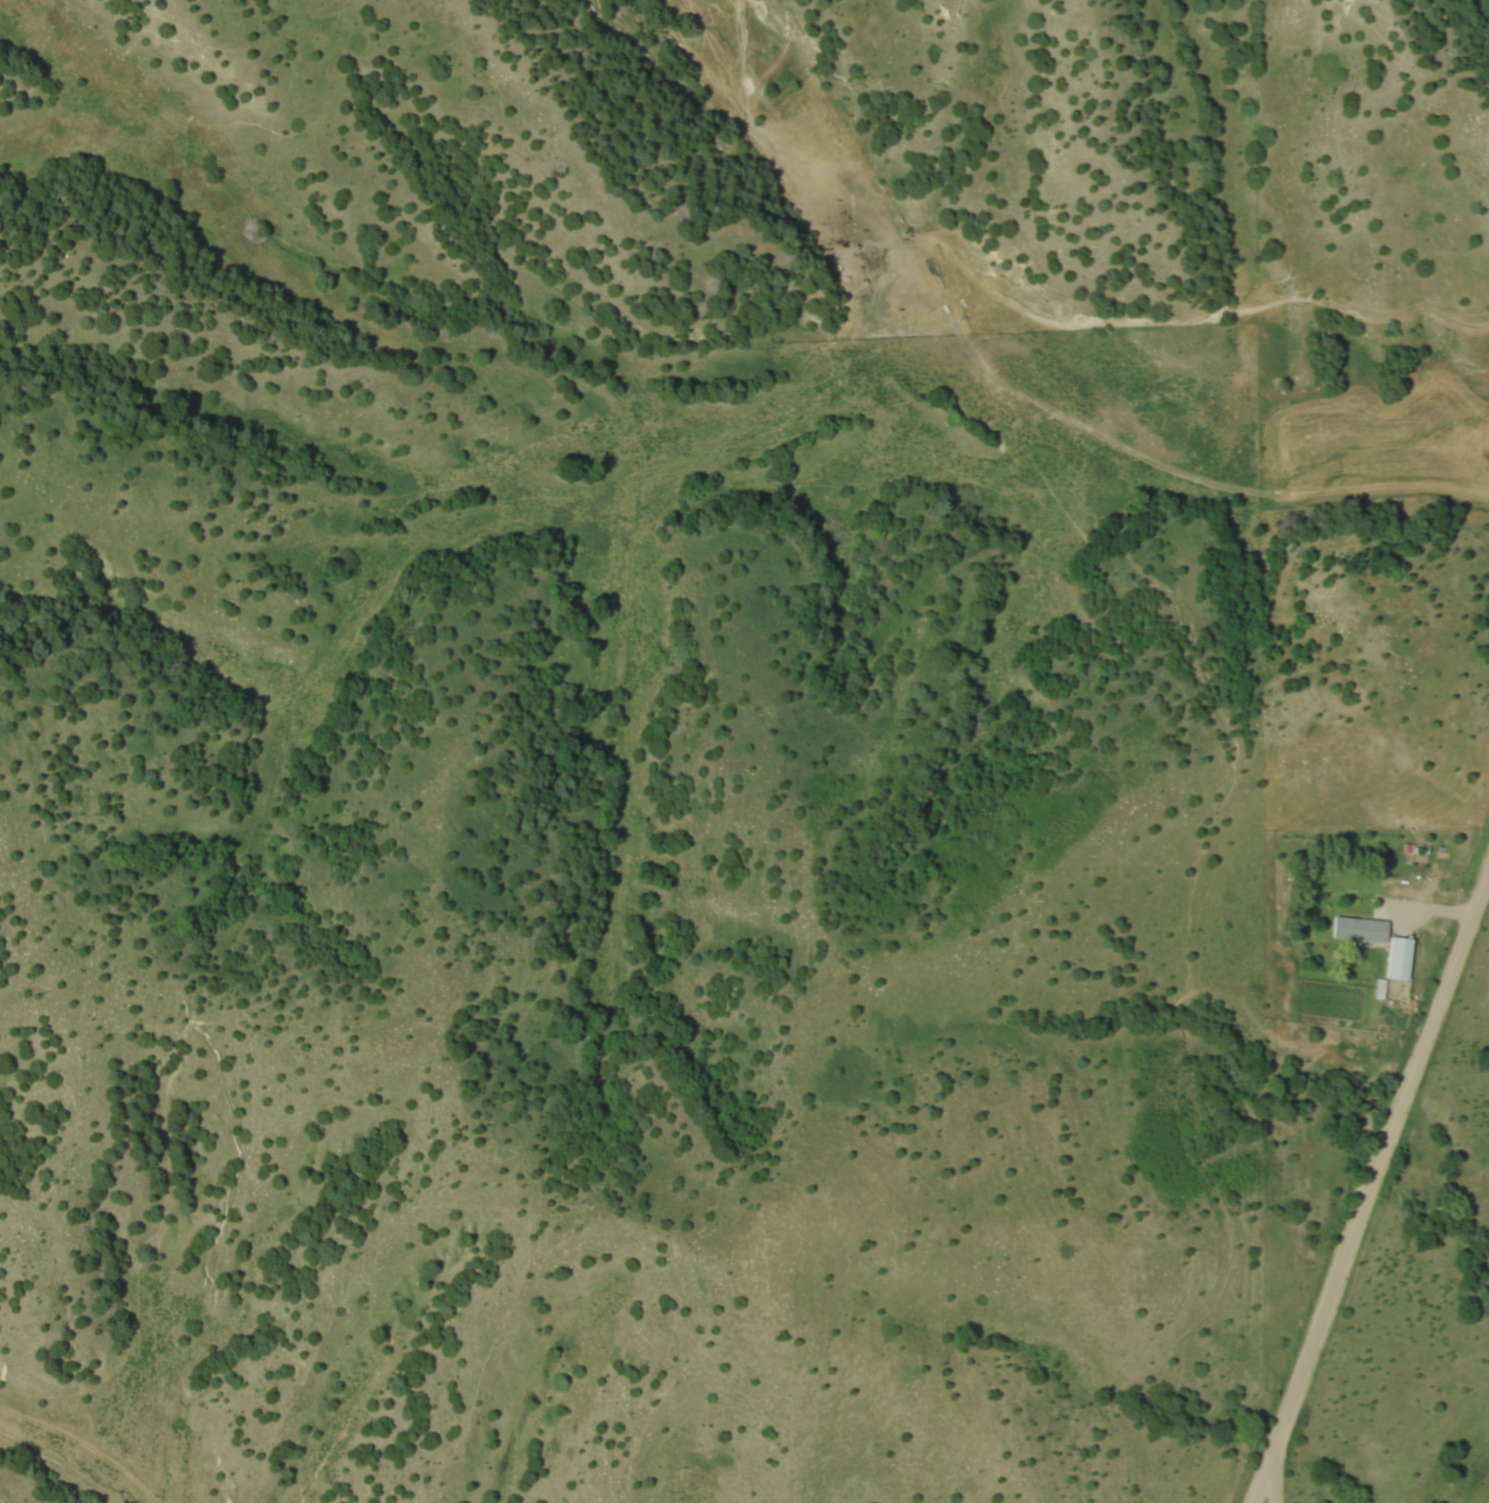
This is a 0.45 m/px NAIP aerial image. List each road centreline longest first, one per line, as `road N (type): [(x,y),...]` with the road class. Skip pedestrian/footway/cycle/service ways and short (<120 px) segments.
road 1 (residential): [(1251,1502),(1488,860)]

